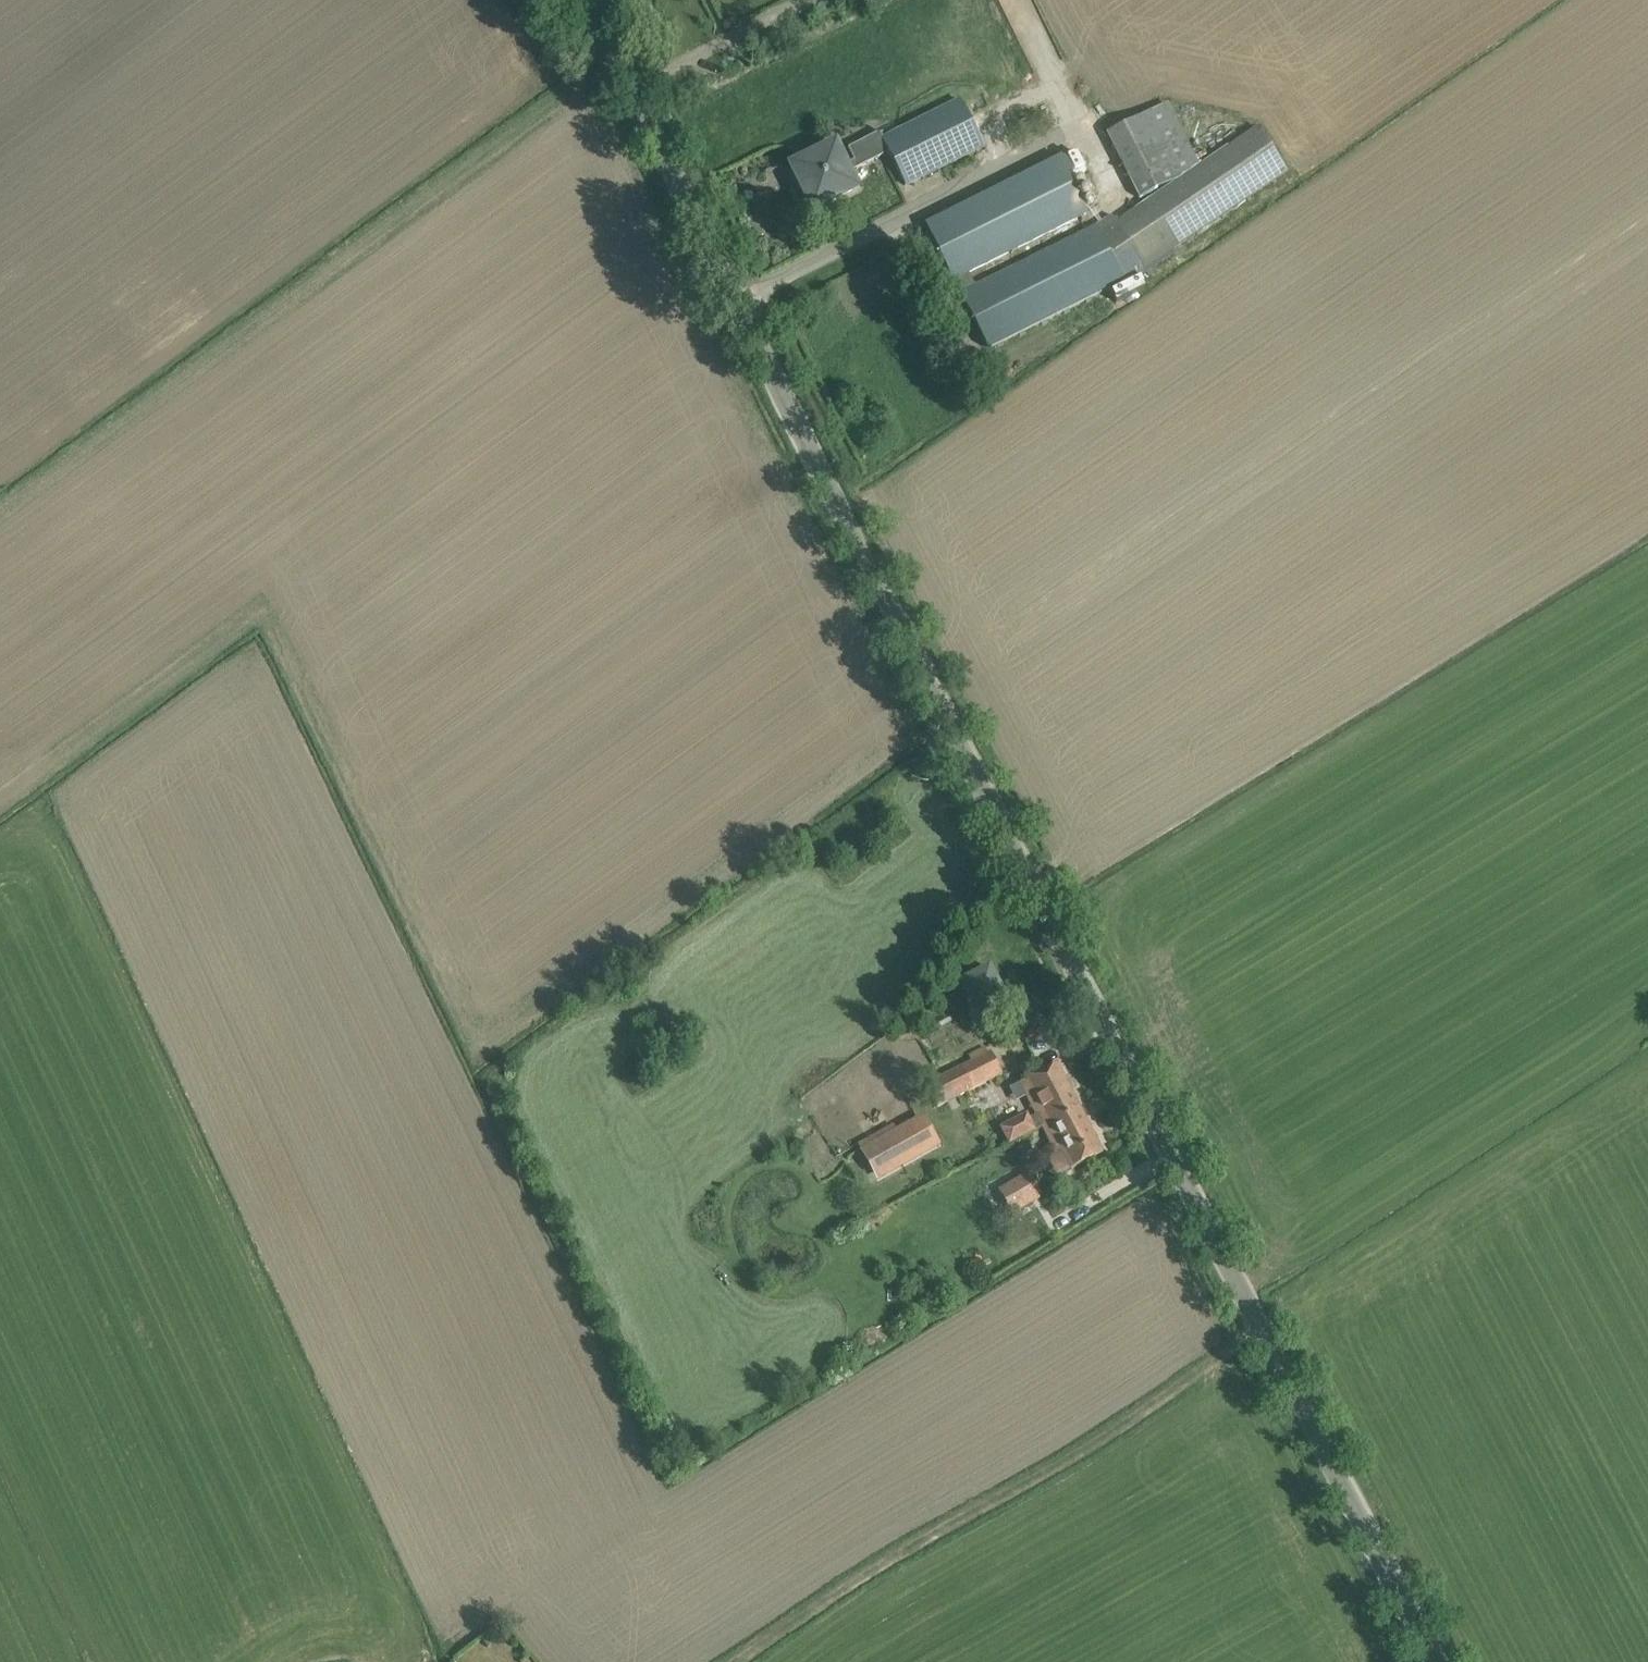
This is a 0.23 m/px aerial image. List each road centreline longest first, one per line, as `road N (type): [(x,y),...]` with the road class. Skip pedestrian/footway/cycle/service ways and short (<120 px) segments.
road 1 (unclassified): [(1433,1661),(1260,1333),(598,0)]

